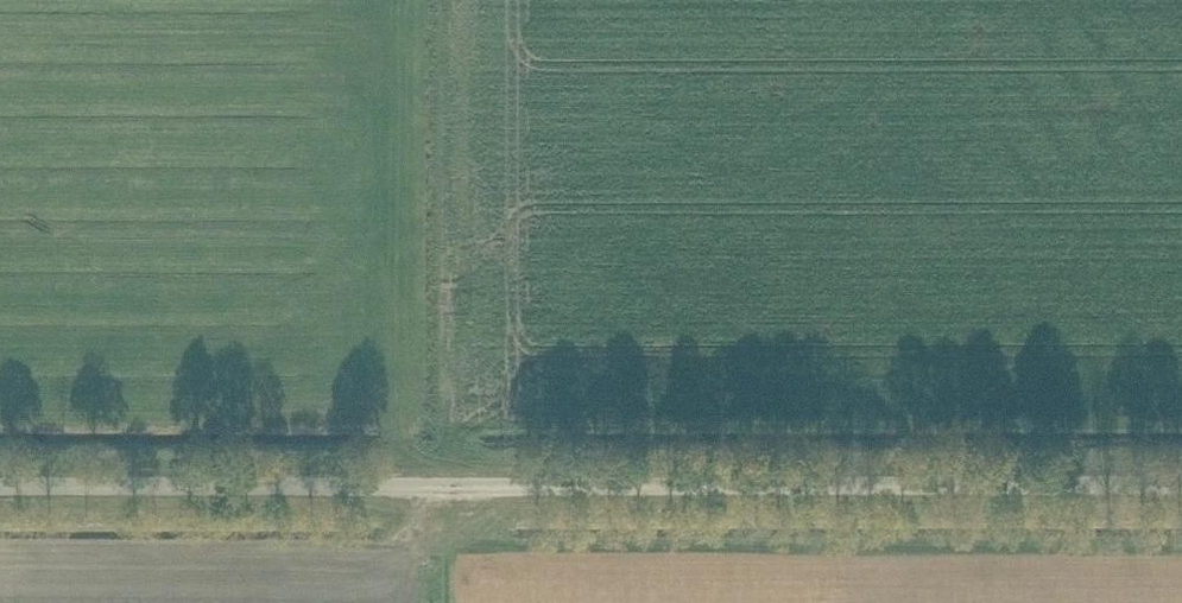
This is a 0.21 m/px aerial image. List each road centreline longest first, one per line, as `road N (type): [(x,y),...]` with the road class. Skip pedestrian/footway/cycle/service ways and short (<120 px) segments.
road 1 (unclassified): [(0,487),(1181,485)]

